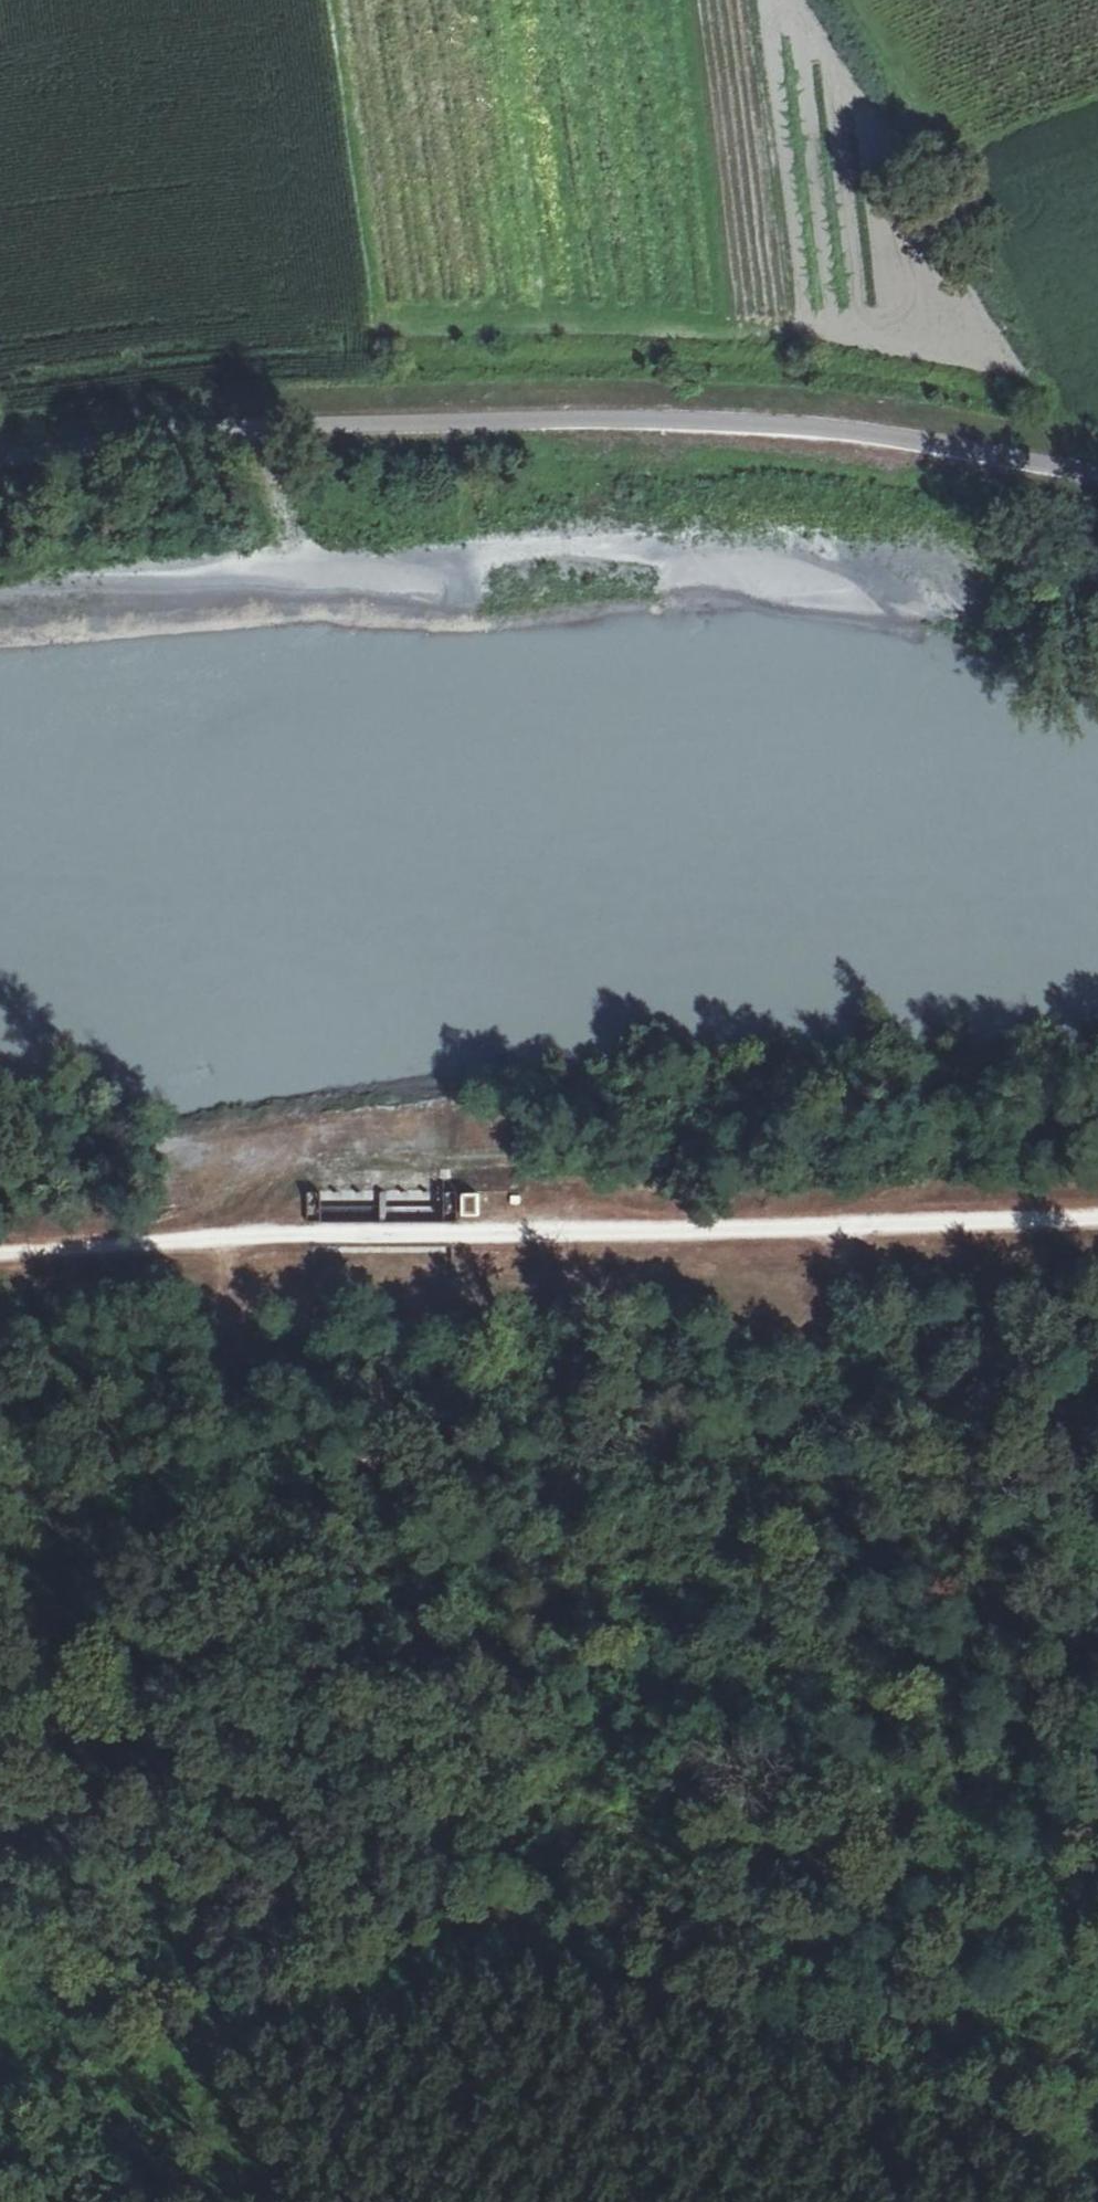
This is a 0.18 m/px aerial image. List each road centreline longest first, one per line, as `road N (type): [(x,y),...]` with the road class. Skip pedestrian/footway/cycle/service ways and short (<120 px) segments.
road 1 (track): [(0,1249),(180,1234),(1097,1216)]

